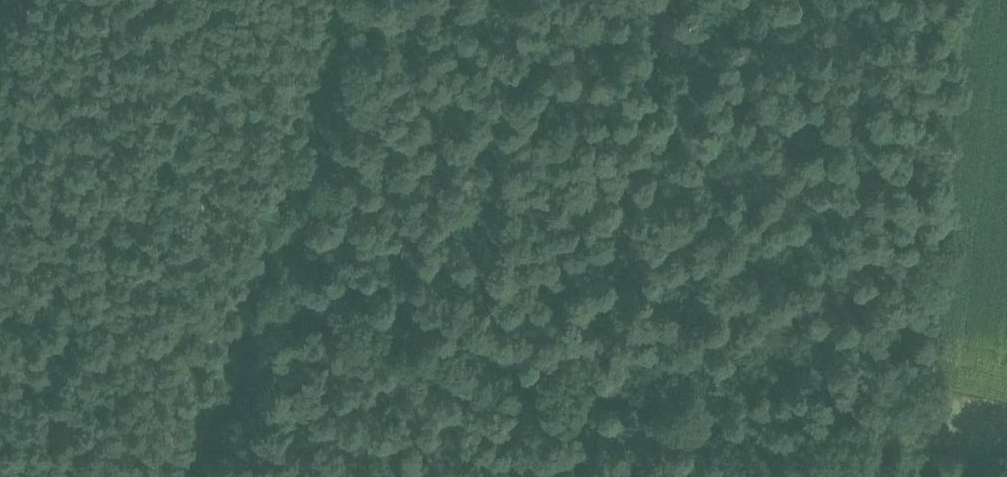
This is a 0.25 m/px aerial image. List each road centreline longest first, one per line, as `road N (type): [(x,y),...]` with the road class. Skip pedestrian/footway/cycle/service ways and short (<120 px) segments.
road 1 (track): [(1006,476),(587,378),(300,282),(270,282),(256,312),(211,476)]
road 2 (track): [(568,476),(658,0)]

